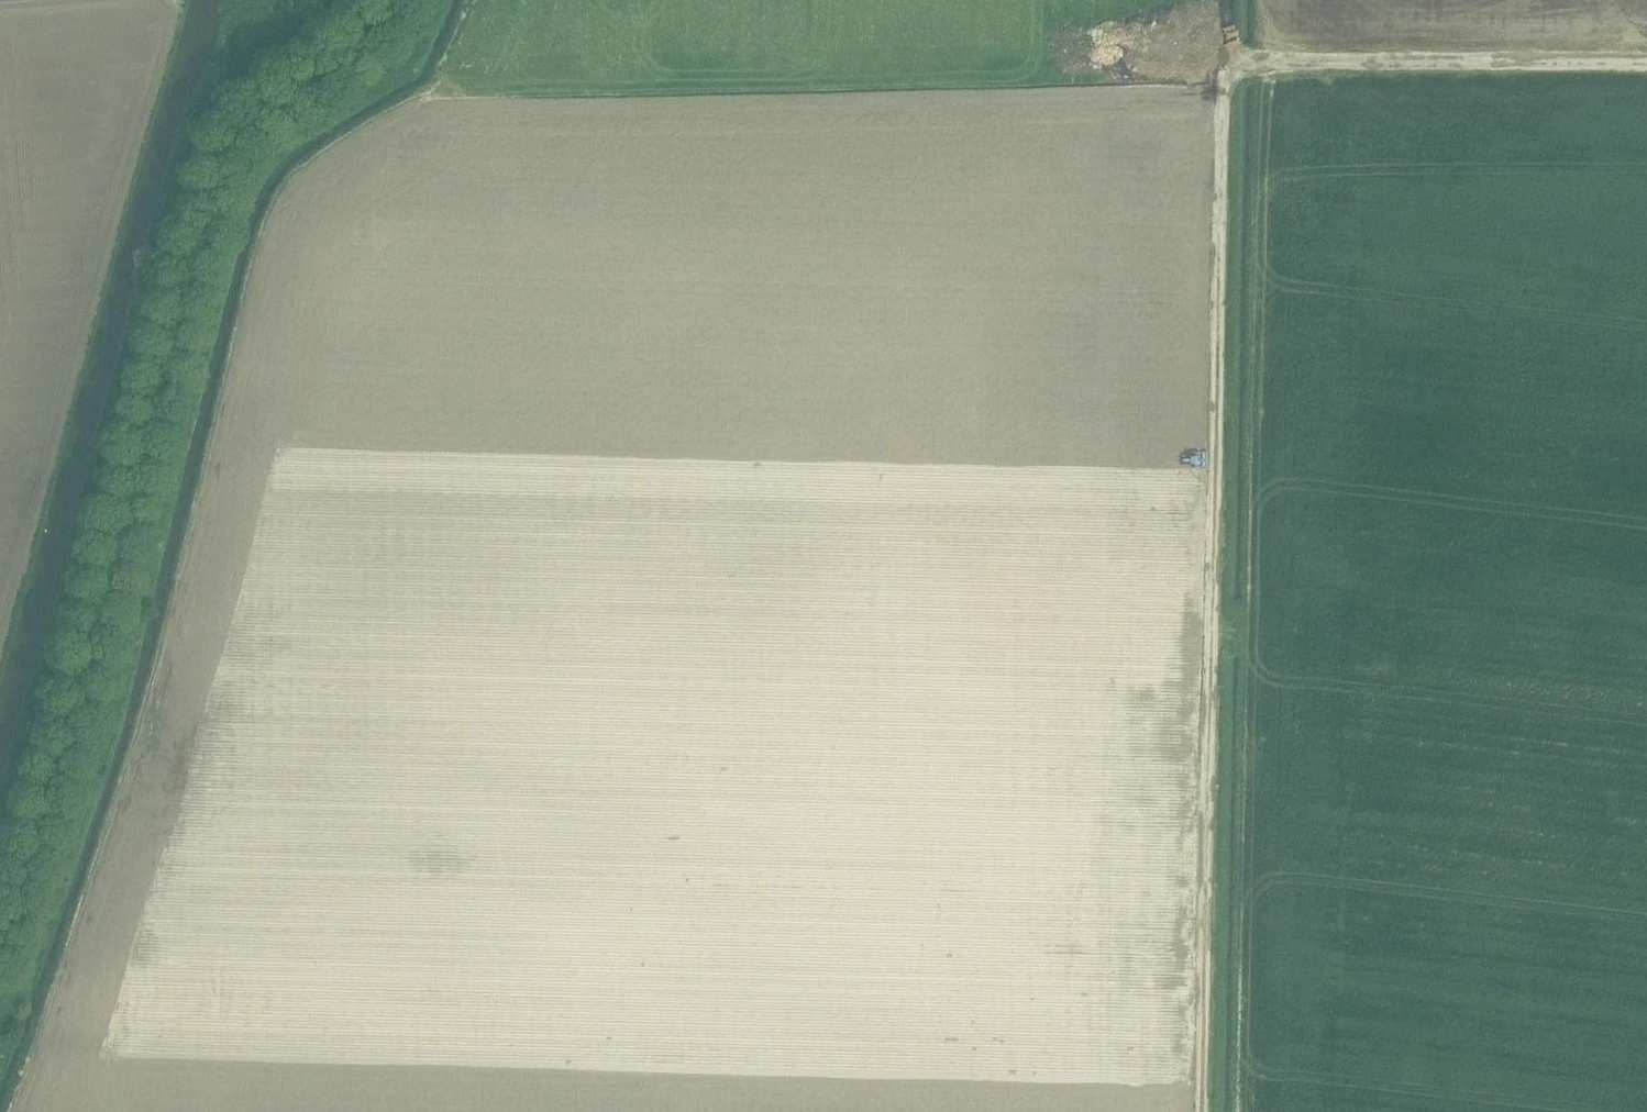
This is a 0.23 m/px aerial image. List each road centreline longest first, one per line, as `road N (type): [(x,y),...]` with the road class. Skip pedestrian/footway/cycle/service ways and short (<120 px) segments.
road 1 (track): [(1225,60),(1202,1111)]
road 2 (track): [(1226,0),(1225,60),(1646,61)]

